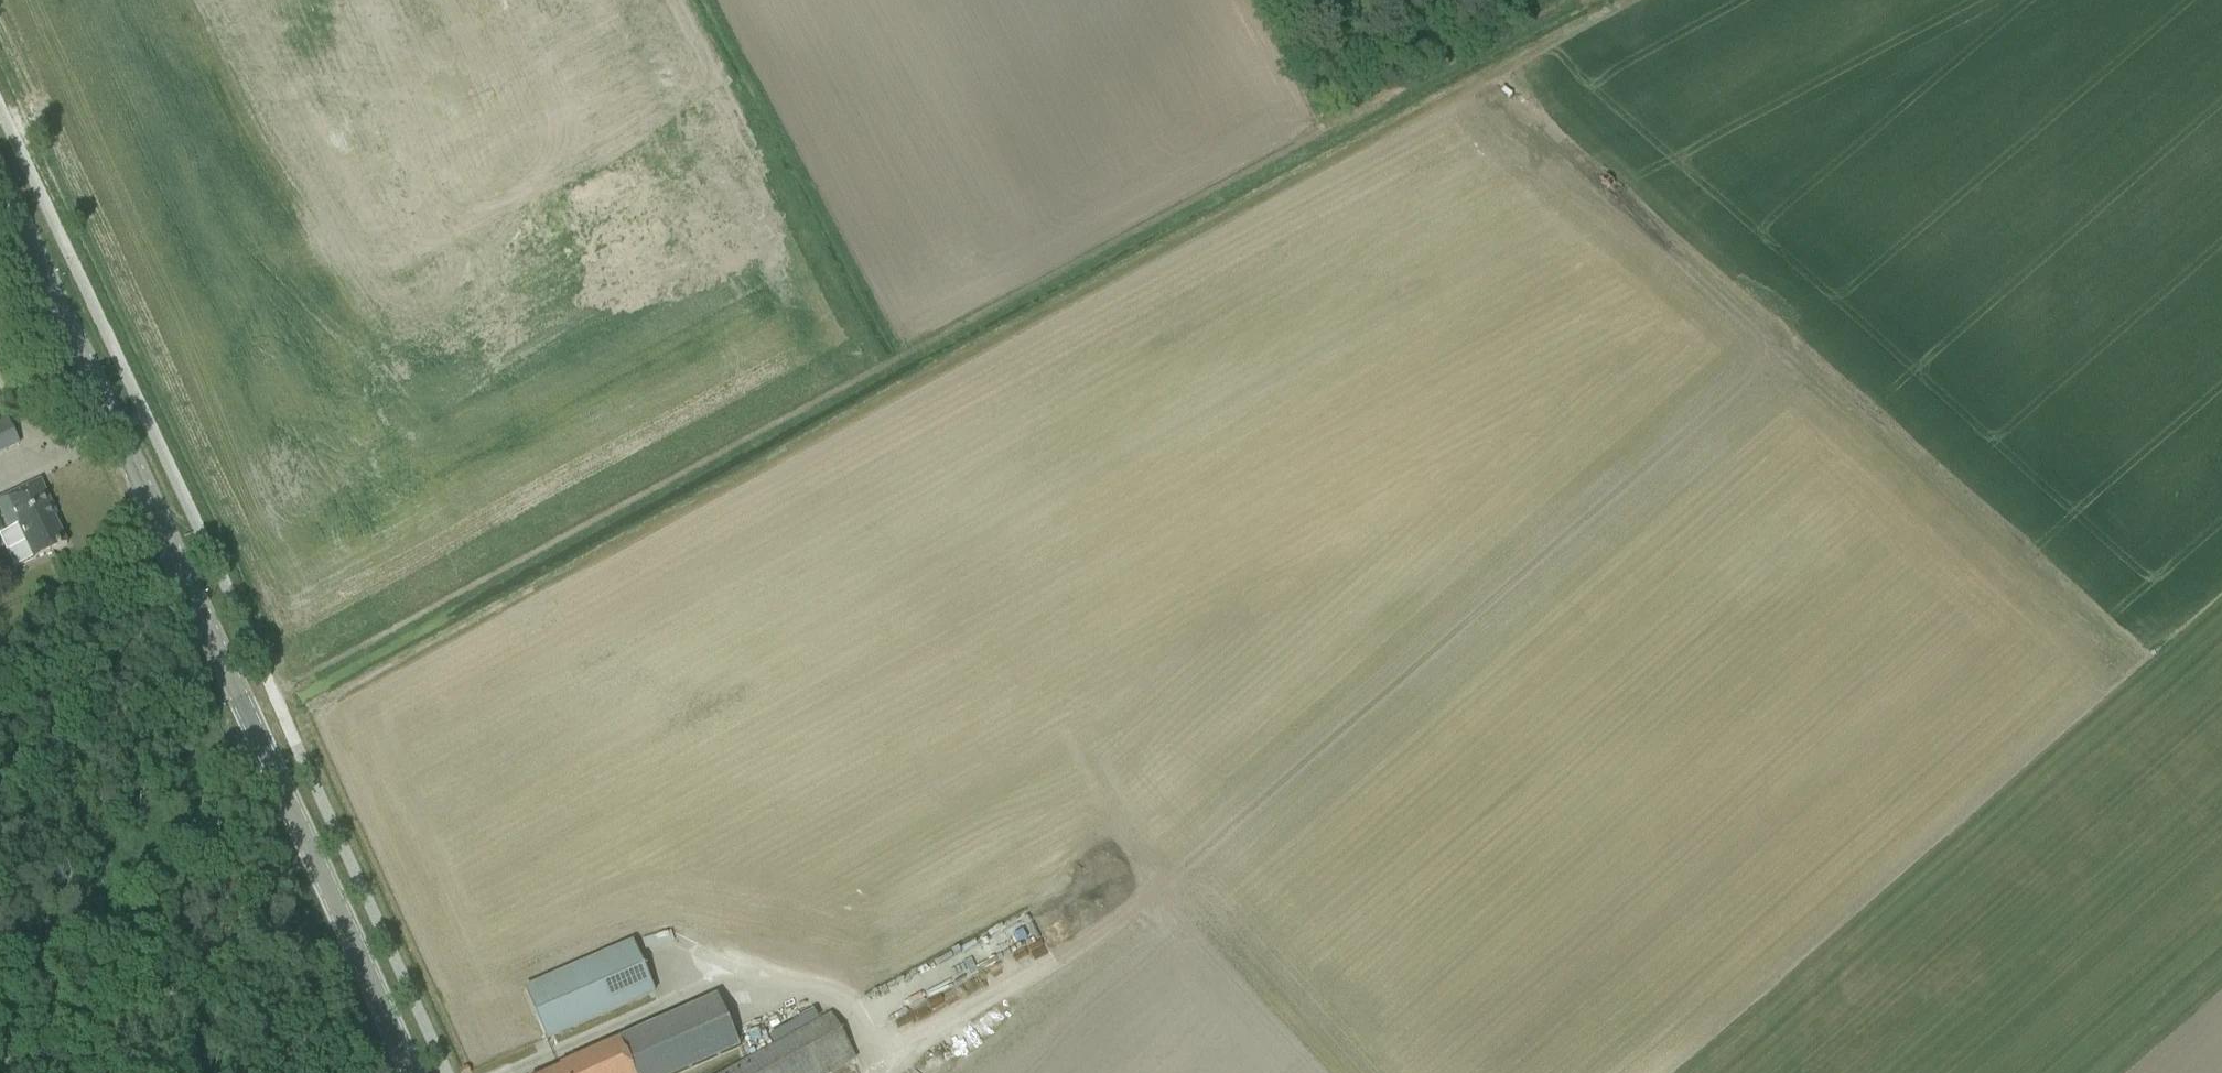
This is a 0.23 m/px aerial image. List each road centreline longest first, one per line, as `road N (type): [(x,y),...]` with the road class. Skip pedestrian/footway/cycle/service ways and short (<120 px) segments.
road 1 (tertiary): [(413,1072),(0,187)]
road 2 (track): [(257,742),(115,911)]

